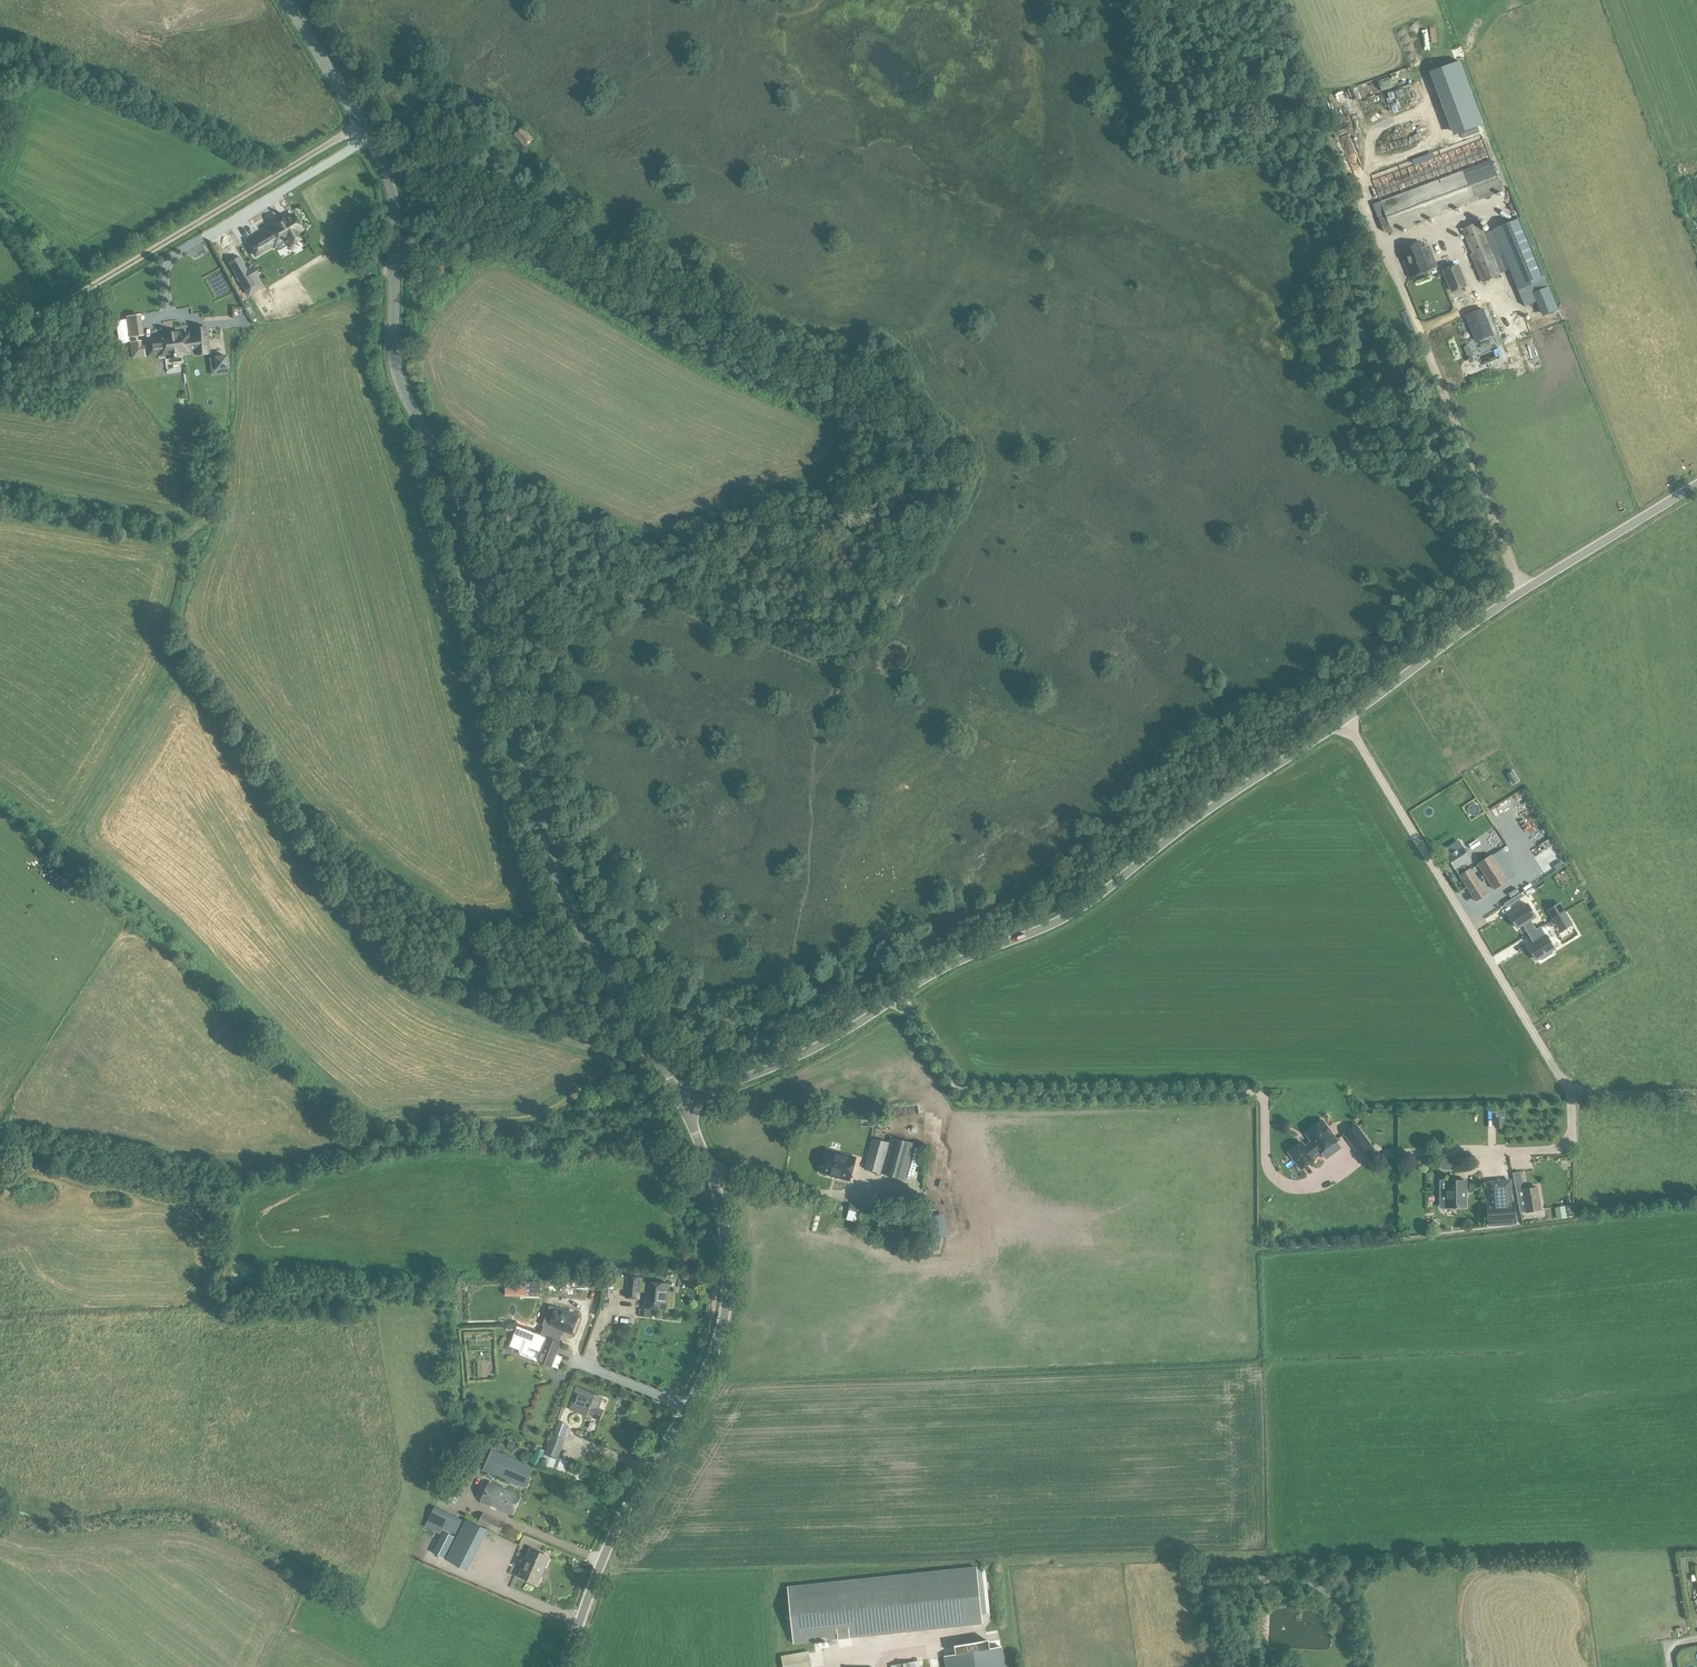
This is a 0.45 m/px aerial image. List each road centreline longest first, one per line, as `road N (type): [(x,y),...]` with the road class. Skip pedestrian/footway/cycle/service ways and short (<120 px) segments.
road 1 (unclassified): [(684,1105),(561,886),(451,487),(397,371),(390,182),(287,0)]
road 2 (track): [(424,247),(470,222),(530,205),(567,206),(654,231),(781,322),(893,338),(915,382),(969,430),(979,463),(968,499),(871,649),(835,670)]
road 3 (unclassified): [(684,1105),(839,1037),(947,968),(1068,919),(1200,816),(1345,720)]
road 4 (unclassified): [(565,1666),(605,1556),(709,1369),(724,1324),(723,1212),(684,1105)]
road 5 (unclassified): [(1696,1092),(1587,1091),(1553,1067),(1345,720)]
road 6 (track): [(0,330),(35,319),(275,319),(424,247)]
road 7 (unclassified): [(1345,720),(1522,592),(1696,485)]
road 8 (track): [(35,319),(362,125)]

